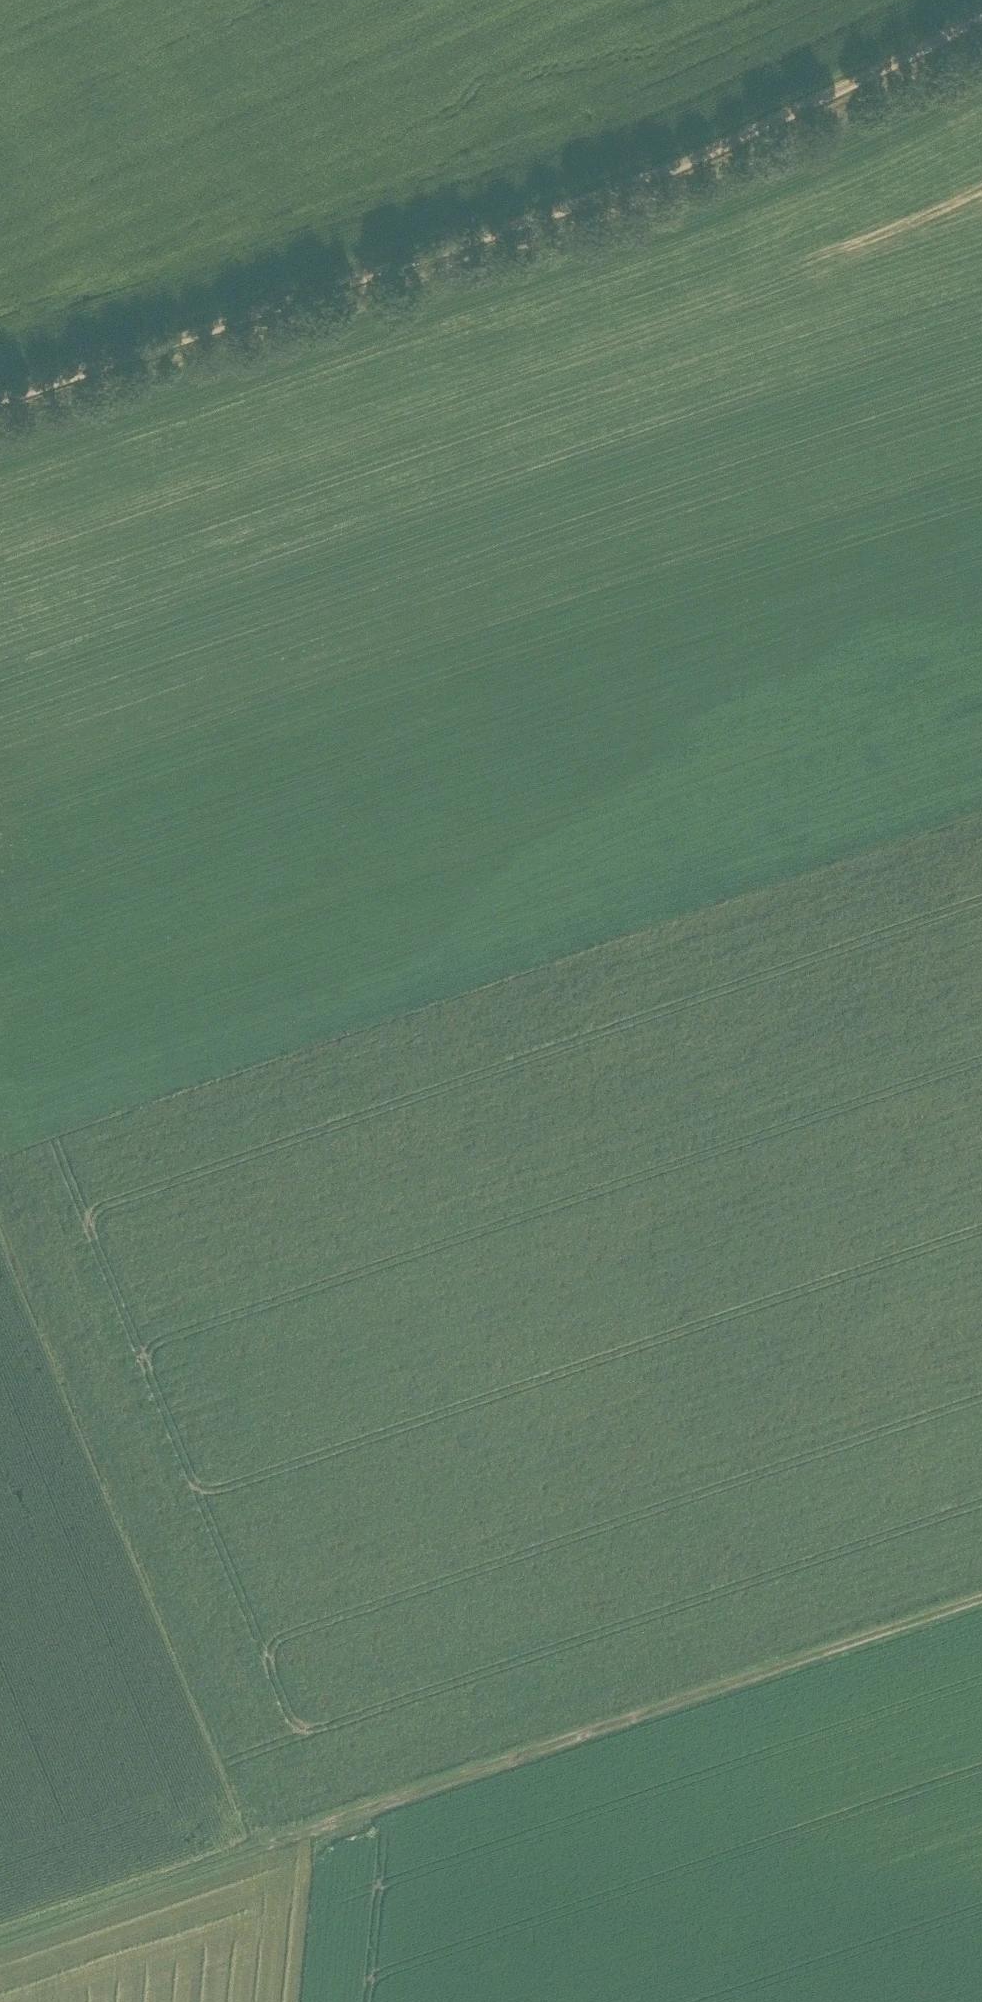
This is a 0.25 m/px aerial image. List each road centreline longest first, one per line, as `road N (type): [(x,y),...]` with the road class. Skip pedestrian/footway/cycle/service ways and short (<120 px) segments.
road 1 (track): [(981,11),(628,184),(0,400)]

